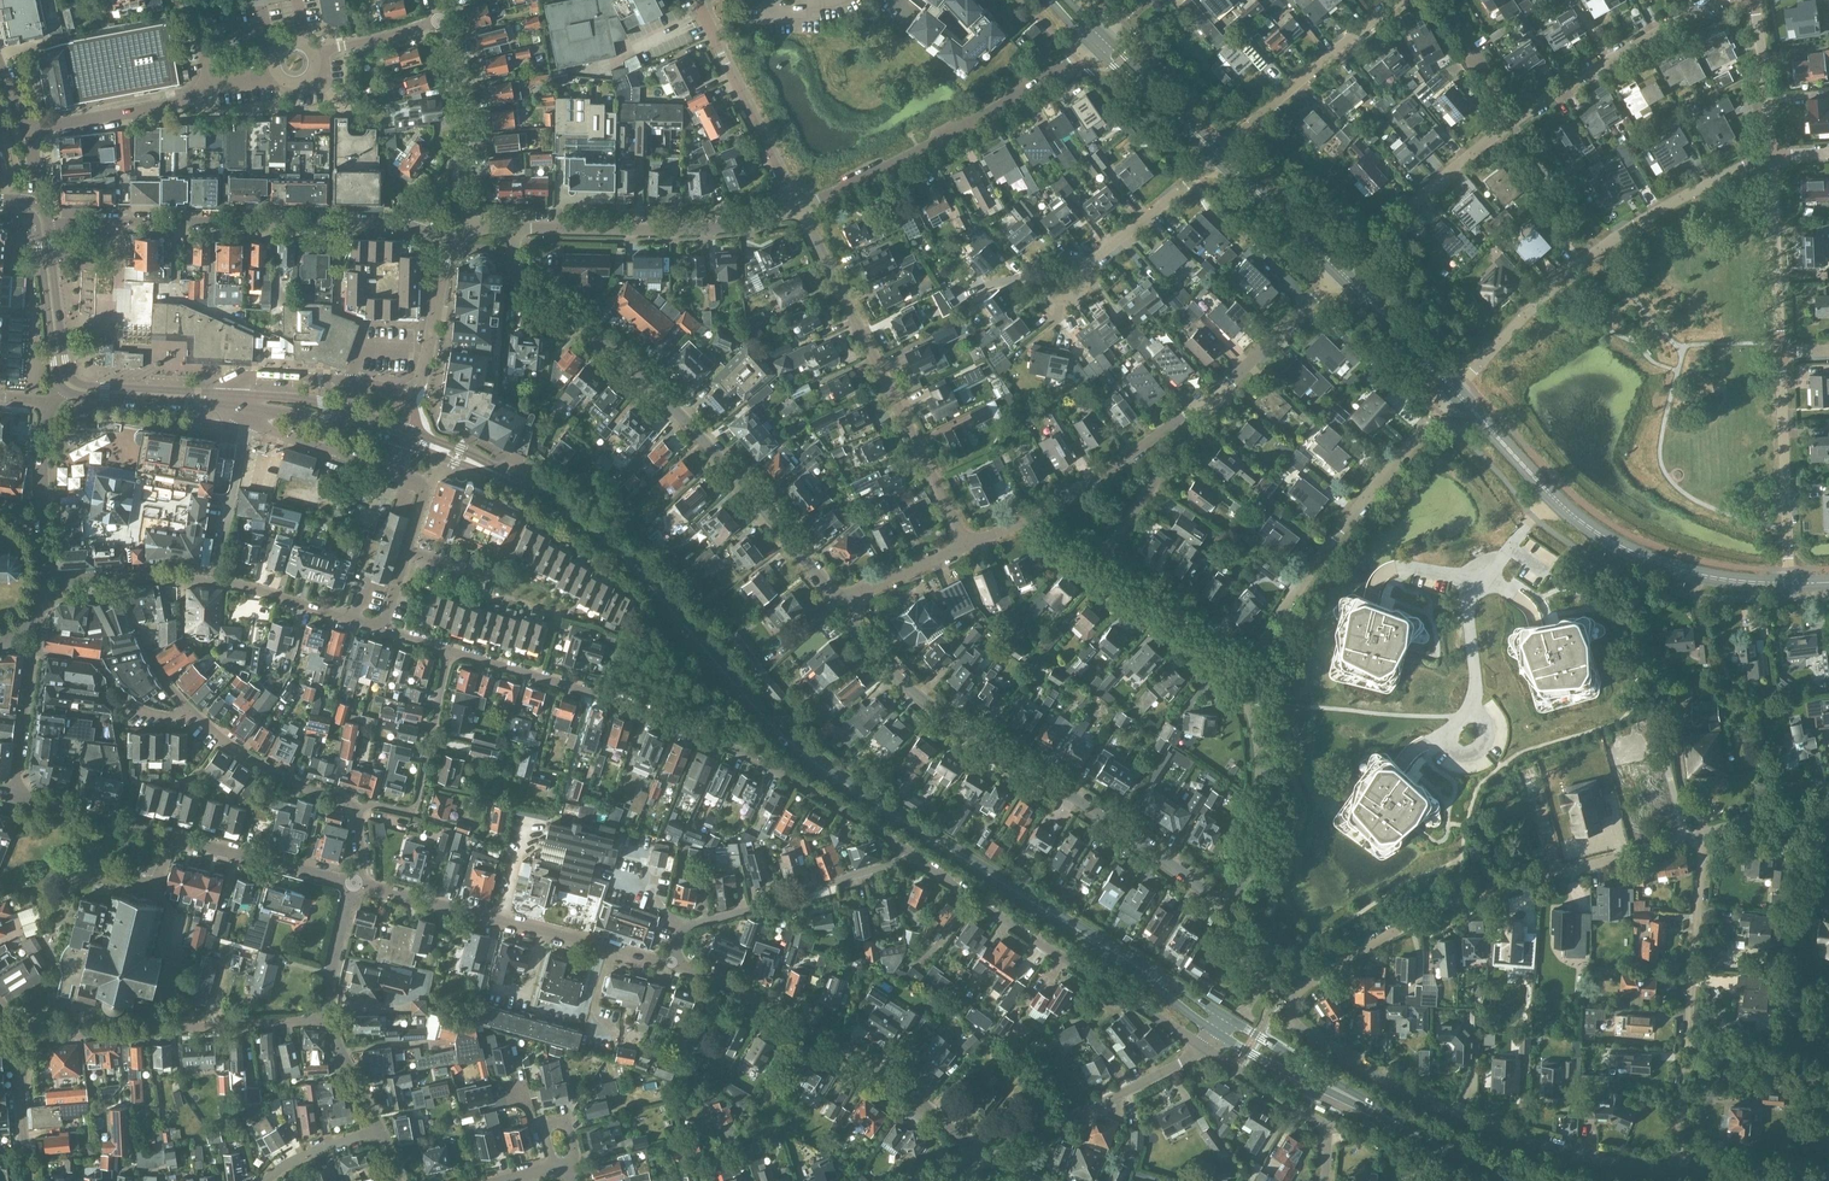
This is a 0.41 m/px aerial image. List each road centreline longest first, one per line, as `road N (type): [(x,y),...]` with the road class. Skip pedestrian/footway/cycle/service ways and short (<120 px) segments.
road 1 (residential): [(1674,1169),(1471,1121),(1349,1055),(1279,998),(1477,896),(1701,834)]
road 2 (secondary): [(1086,933),(807,758),(614,551),(505,477)]
road 3 (residential): [(912,859),(769,766),(622,703),(451,649)]
road 4 (residential): [(840,602),(678,413),(519,274),(516,228)]
road 5 (residential): [(1233,900),(1215,898),(922,700),(840,602)]
road 6 (residential): [(1341,271),(1511,122),(1732,0)]
road 7 (residential): [(451,249),(391,223),(44,224)]
road 8 (tertiary): [(1790,584),(1696,573),(1614,542),(1554,496),(1455,391)]
road 9 (residential): [(1455,391),(1592,257),(1673,200),(1771,159)]
road 10 (residential): [(996,1154),(767,1002),(669,966)]
road 11 (residential): [(968,546),(799,211)]
road 12 (residential): [(1238,676),(1455,391)]
road 13 (residential): [(354,883),(16,796)]
road 14 (residential): [(1203,1048),(912,859)]
road 15 (residential): [(360,808),(267,768),(190,708),(146,648),(120,580)]
road 16 (residential): [(799,211),(1008,101),(1093,36)]
road 17 (residential): [(1674,1169),(1701,834)]
road 18 (residential): [(669,966),(354,883)]
road 19 (residential): [(320,1017),(22,1037)]
road 20 (residential): [(516,228),(722,230),(799,211)]
road 21 (residential): [(669,966),(683,924),(912,859)]
road 22 (residential): [(385,629),(218,581),(120,580)]
road 23 (residential): [(28,128),(194,100),(211,85),(275,73)]
road 24 (residential): [(1213,153),(1397,0)]
road 25 (residential): [(799,211),(698,0)]
road 26 (residential): [(996,1154),(1203,1048)]
road 27 (residential): [(1790,584),(1783,352)]
road 28 (residential): [(1233,900),(1261,783),(1238,676)]
road 29 (residential): [(360,808),(416,806),(451,649)]
road 30 (residential): [(1040,518),(1217,399)]
road 31 (residential): [(443,22),(462,92),(475,230)]
road 32 (secondary): [(1213,1031),(1401,1125)]
road 33 (secondary): [(1401,1125),(1224,1015)]
road 34 (residential): [(213,398),(268,431),(397,474)]
road 35 (residential): [(1097,558),(1217,399)]
road 36 (residential): [(1330,1180),(1324,1126),(1203,1048)]
road 37 (residential): [(46,575),(46,421),(52,402),(70,387)]
road 38 (residential): [(1783,352),(1771,159)]
road 39 (residential): [(1238,676),(1200,631),(1097,558)]
road 40 (residential): [(1217,399),(1341,271)]
road 41 (residential): [(385,629),(426,500),(420,483),(397,474)]
road 42 (tertiary): [(1341,271),(1213,153)]
road 43 (tertiary): [(1213,153),(1093,36)]
road 44 (tertiary): [(1455,391),(1341,271)]
road 45 (secondary): [(70,387),(44,224)]
road 46 (residential): [(1094,264),(1213,153)]
road 47 (residential): [(402,400),(424,371),(451,249)]
road 48 (secondary): [(1224,1015),(1086,933)]
road 49 (secondary): [(1086,933),(1213,1031)]
road 50 (residential): [(1771,159),(1754,0)]
road 51 (residential): [(1828,1179),(1674,1169)]
road 52 (residential): [(351,384),(241,375),(213,398)]
road 53 (residential): [(16,796),(32,651)]
road 54 (secondary): [(70,387),(213,398)]
road 55 (residential): [(28,1180),(22,1037)]
road 56 (residential): [(840,602),(968,546)]
road 57 (residential): [(320,1017),(354,883)]
road 58 (secondary): [(213,398),(348,426)]
road 59 (secondary): [(348,412),(305,400),(213,398)]
road 60 (residential): [(317,55),(443,22)]
road 61 (residential): [(1701,834),(1756,820),(1828,833)]
road 62 (residential): [(379,1131),(320,1017)]
road 63 (residential): [(554,1172),(544,1128),(568,1122),(579,1166),(569,1169)]
road 64 (residential): [(269,1180),(283,1167),(379,1131)]

